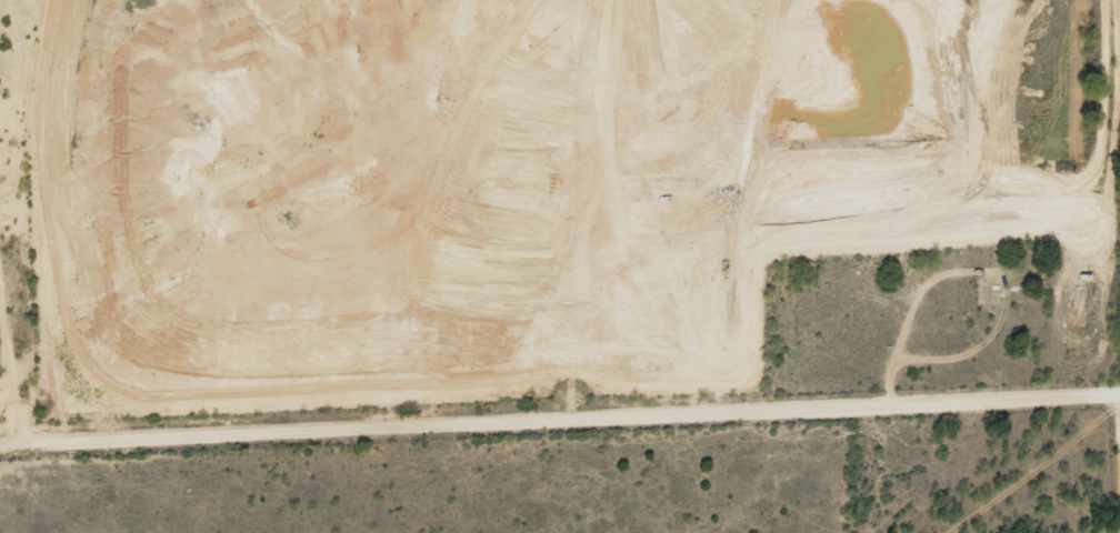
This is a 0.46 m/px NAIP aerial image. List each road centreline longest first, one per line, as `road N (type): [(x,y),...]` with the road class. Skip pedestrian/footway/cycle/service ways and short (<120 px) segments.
road 1 (tertiary): [(1119,394),(744,406),(0,452)]
road 2 (residential): [(20,451),(0,217)]
road 3 (tertiary): [(1117,532),(1119,394)]

